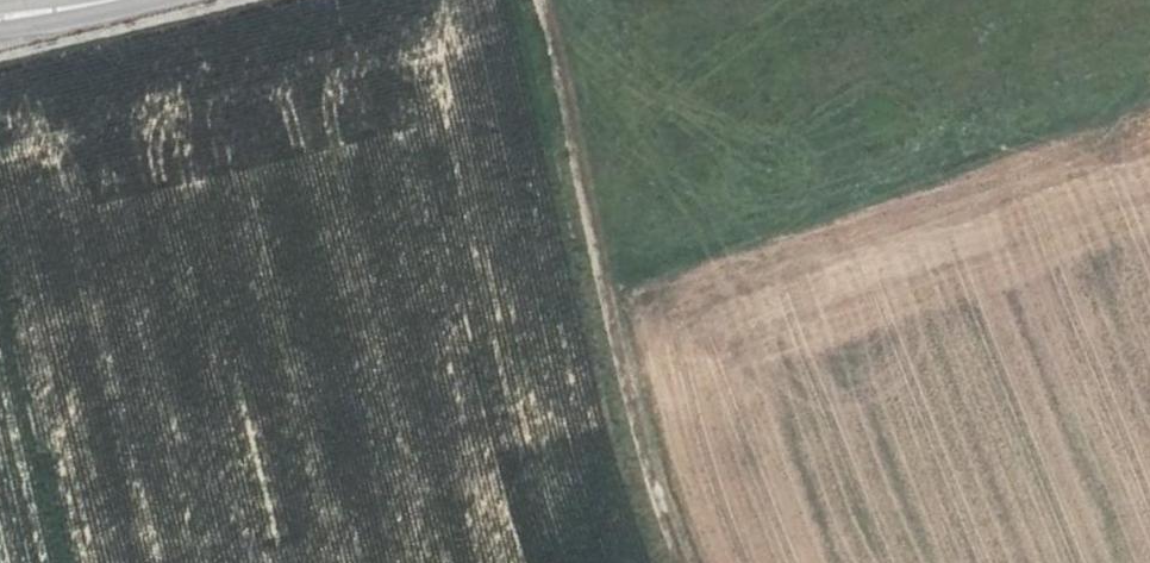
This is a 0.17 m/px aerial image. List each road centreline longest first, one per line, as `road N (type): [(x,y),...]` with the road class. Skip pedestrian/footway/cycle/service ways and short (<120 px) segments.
road 1 (track): [(536,0),(599,306),(672,562)]

